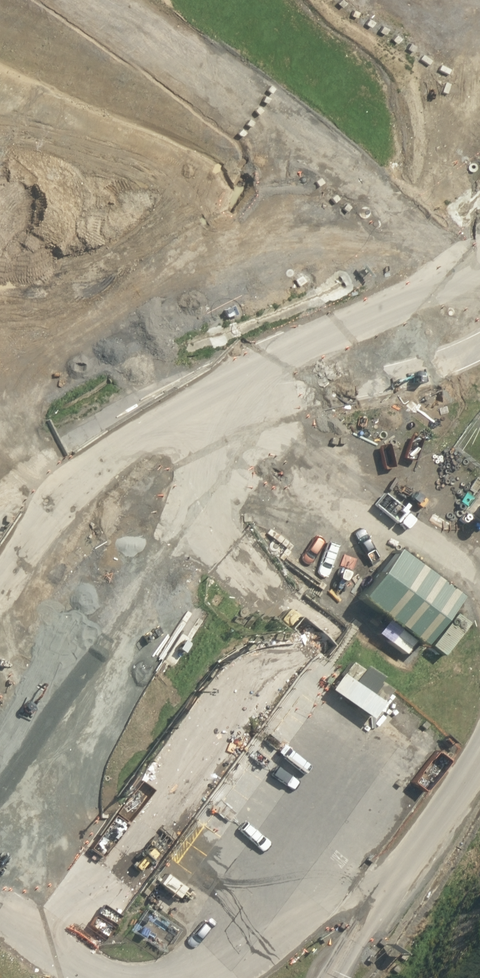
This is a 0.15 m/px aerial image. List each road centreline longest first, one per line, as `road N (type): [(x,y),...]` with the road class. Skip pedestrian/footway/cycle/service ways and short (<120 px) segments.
road 1 (unclassified): [(50,470),(121,426),(375,306),(479,242)]
road 2 (unclassified): [(50,470),(178,420),(350,389),(442,366),(479,346)]
road 3 (unclassified): [(402,874),(305,905),(258,950),(202,977)]
road 4 (unclassified): [(479,753),(402,874)]
road 5 (unclassified): [(402,874),(336,977)]

